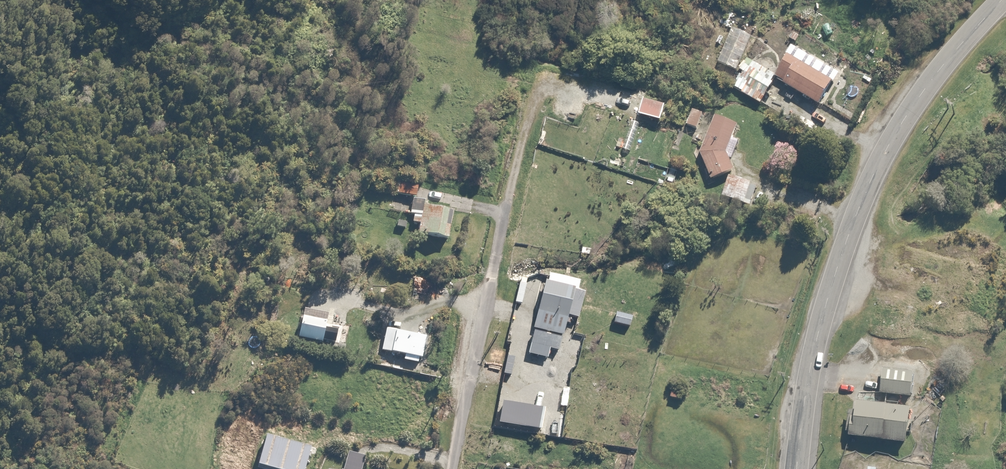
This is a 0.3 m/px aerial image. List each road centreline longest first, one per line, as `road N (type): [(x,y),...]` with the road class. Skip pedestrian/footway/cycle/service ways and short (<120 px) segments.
road 1 (tertiary): [(1001,0),(898,128),(856,216),(814,347),(796,468)]
road 2 (residential): [(452,468),(504,205)]

